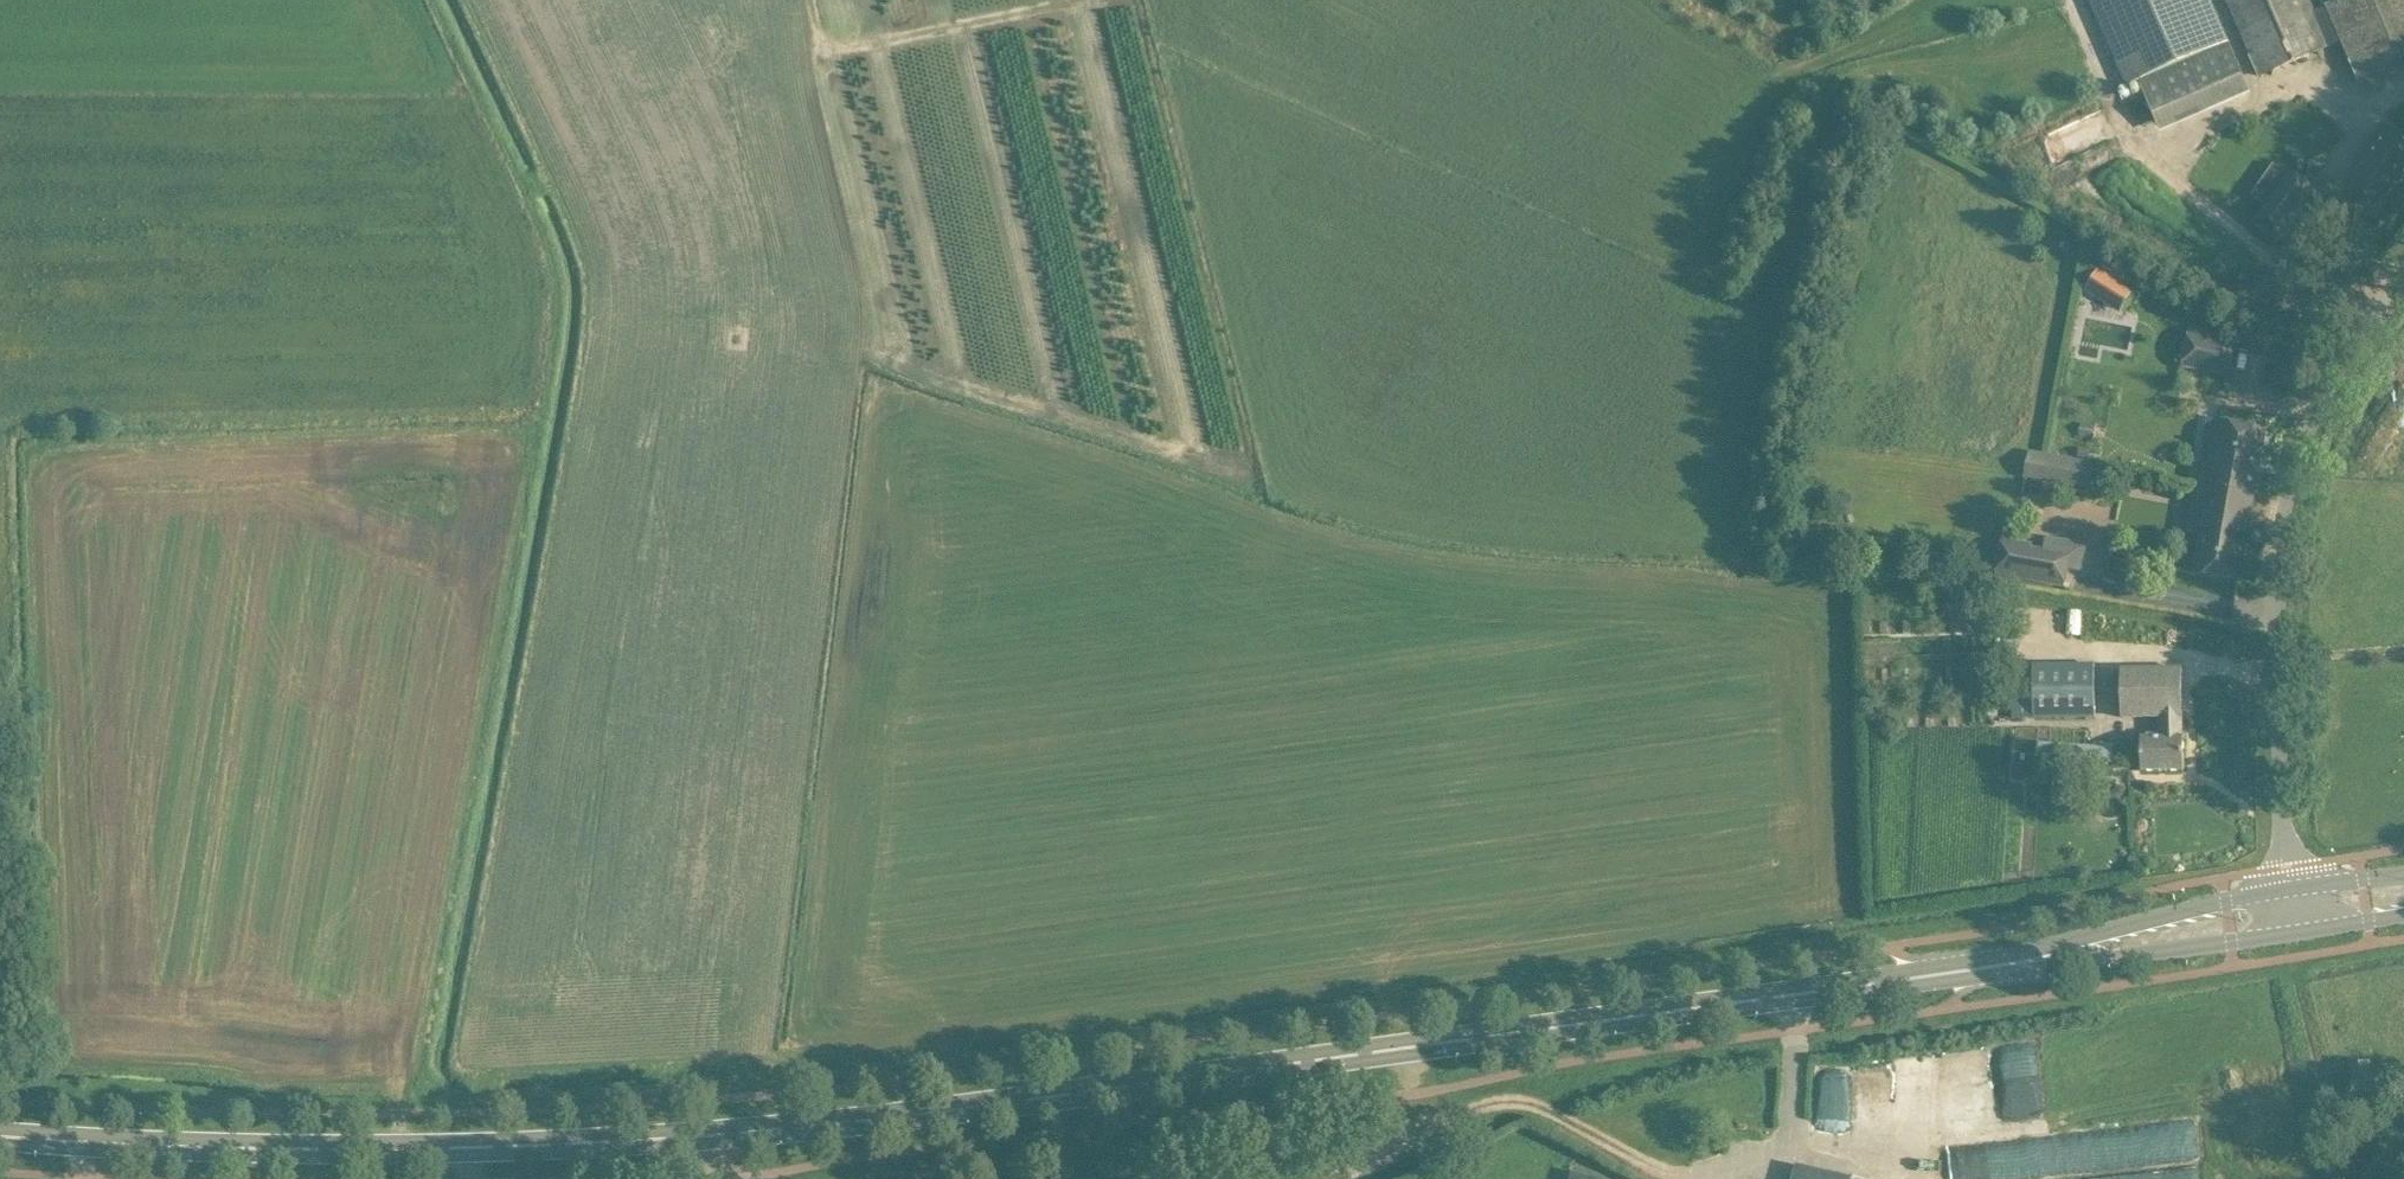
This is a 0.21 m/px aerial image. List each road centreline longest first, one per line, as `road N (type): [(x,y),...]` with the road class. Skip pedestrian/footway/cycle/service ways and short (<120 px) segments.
road 1 (secondary): [(87,1142),(631,1145),(819,1128),(2020,962)]
road 2 (unclassified): [(2290,888),(2279,775),(2287,476),(2330,386),(2403,272)]
road 3 (secondary): [(2290,888),(2020,962)]
road 4 (secondary): [(2020,962),(2296,933)]

